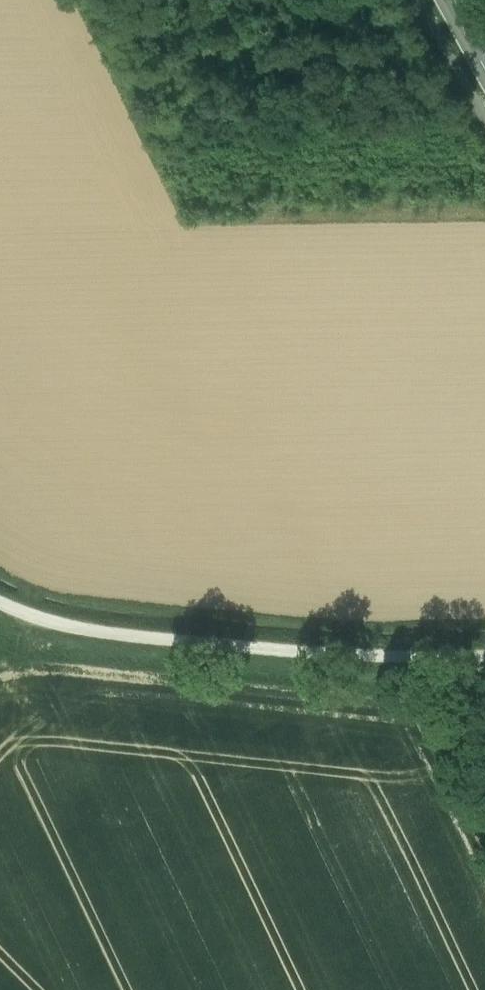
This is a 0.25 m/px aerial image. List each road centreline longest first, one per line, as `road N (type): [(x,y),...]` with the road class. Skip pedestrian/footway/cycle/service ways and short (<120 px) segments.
road 1 (track): [(484,658),(149,637),(54,622),(0,603)]

